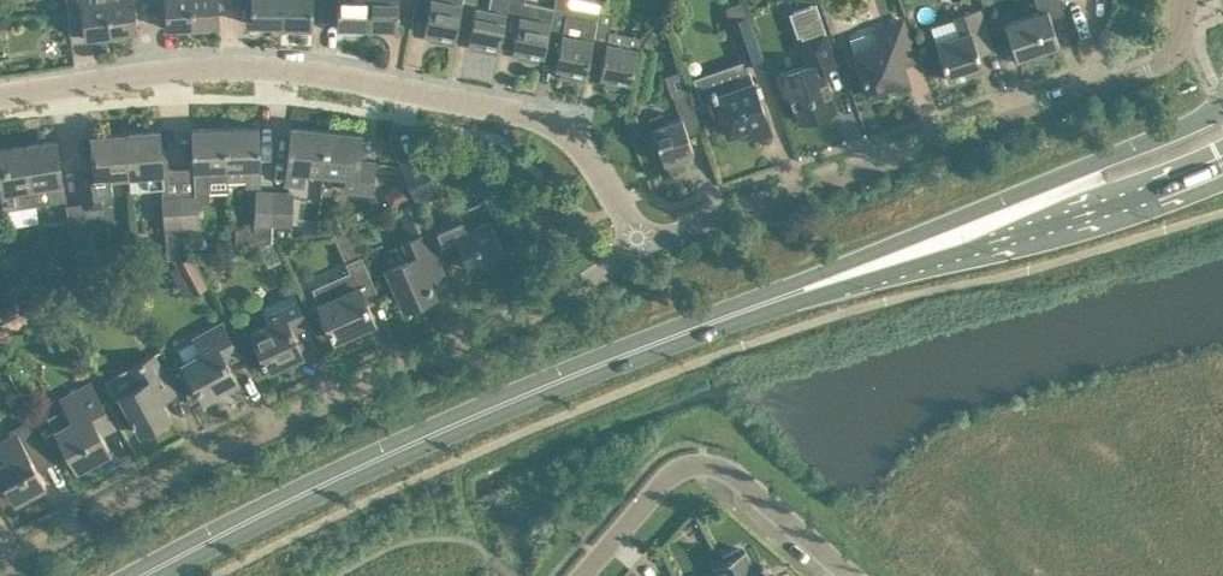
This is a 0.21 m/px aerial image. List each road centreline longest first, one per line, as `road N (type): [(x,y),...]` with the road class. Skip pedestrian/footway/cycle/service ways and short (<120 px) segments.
road 1 (secondary): [(141,575),(490,406),(1022,206)]
road 2 (residential): [(637,252),(552,301),(195,465),(0,573)]
road 3 (residential): [(0,96),(159,68),(241,64),(463,98),(546,130),(590,172),(637,252)]
road 4 (residential): [(1183,38),(1148,76),(637,252)]
road 5 (secondary): [(1212,113),(1131,145),(1022,206)]
road 6 (secondary): [(1022,206),(1144,193),(1221,162)]
road 7 (unclassified): [(848,575),(733,478),(699,468)]
road 8 (residential): [(584,575),(665,484),(699,468)]

